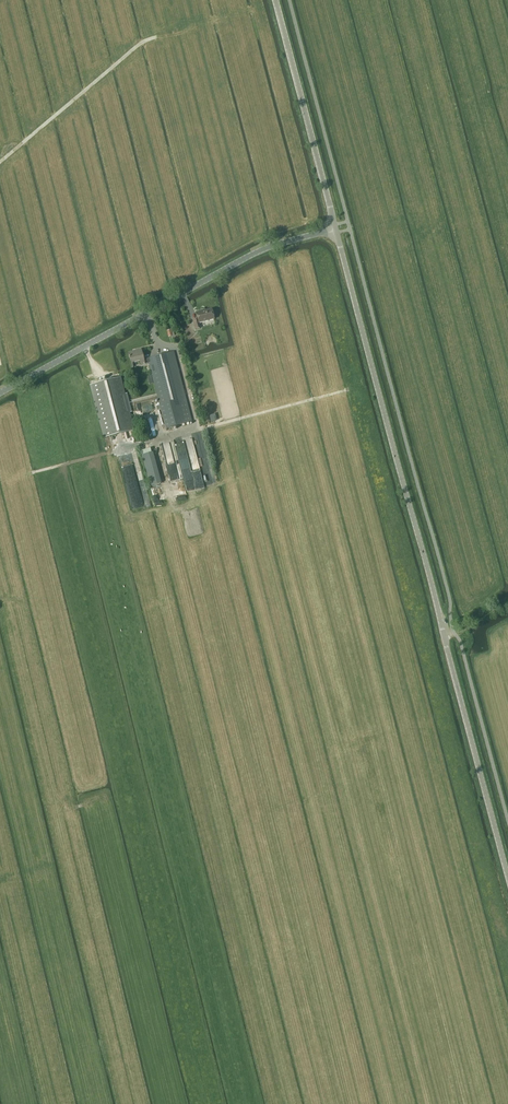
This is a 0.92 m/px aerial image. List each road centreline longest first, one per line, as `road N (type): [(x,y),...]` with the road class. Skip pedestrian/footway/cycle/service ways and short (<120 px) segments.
road 1 (tertiary): [(507,874),(335,229)]
road 2 (tertiary): [(0,393),(270,246),(335,229)]
road 3 (tertiary): [(335,229),(275,0)]
road 4 (track): [(0,161),(155,37)]

